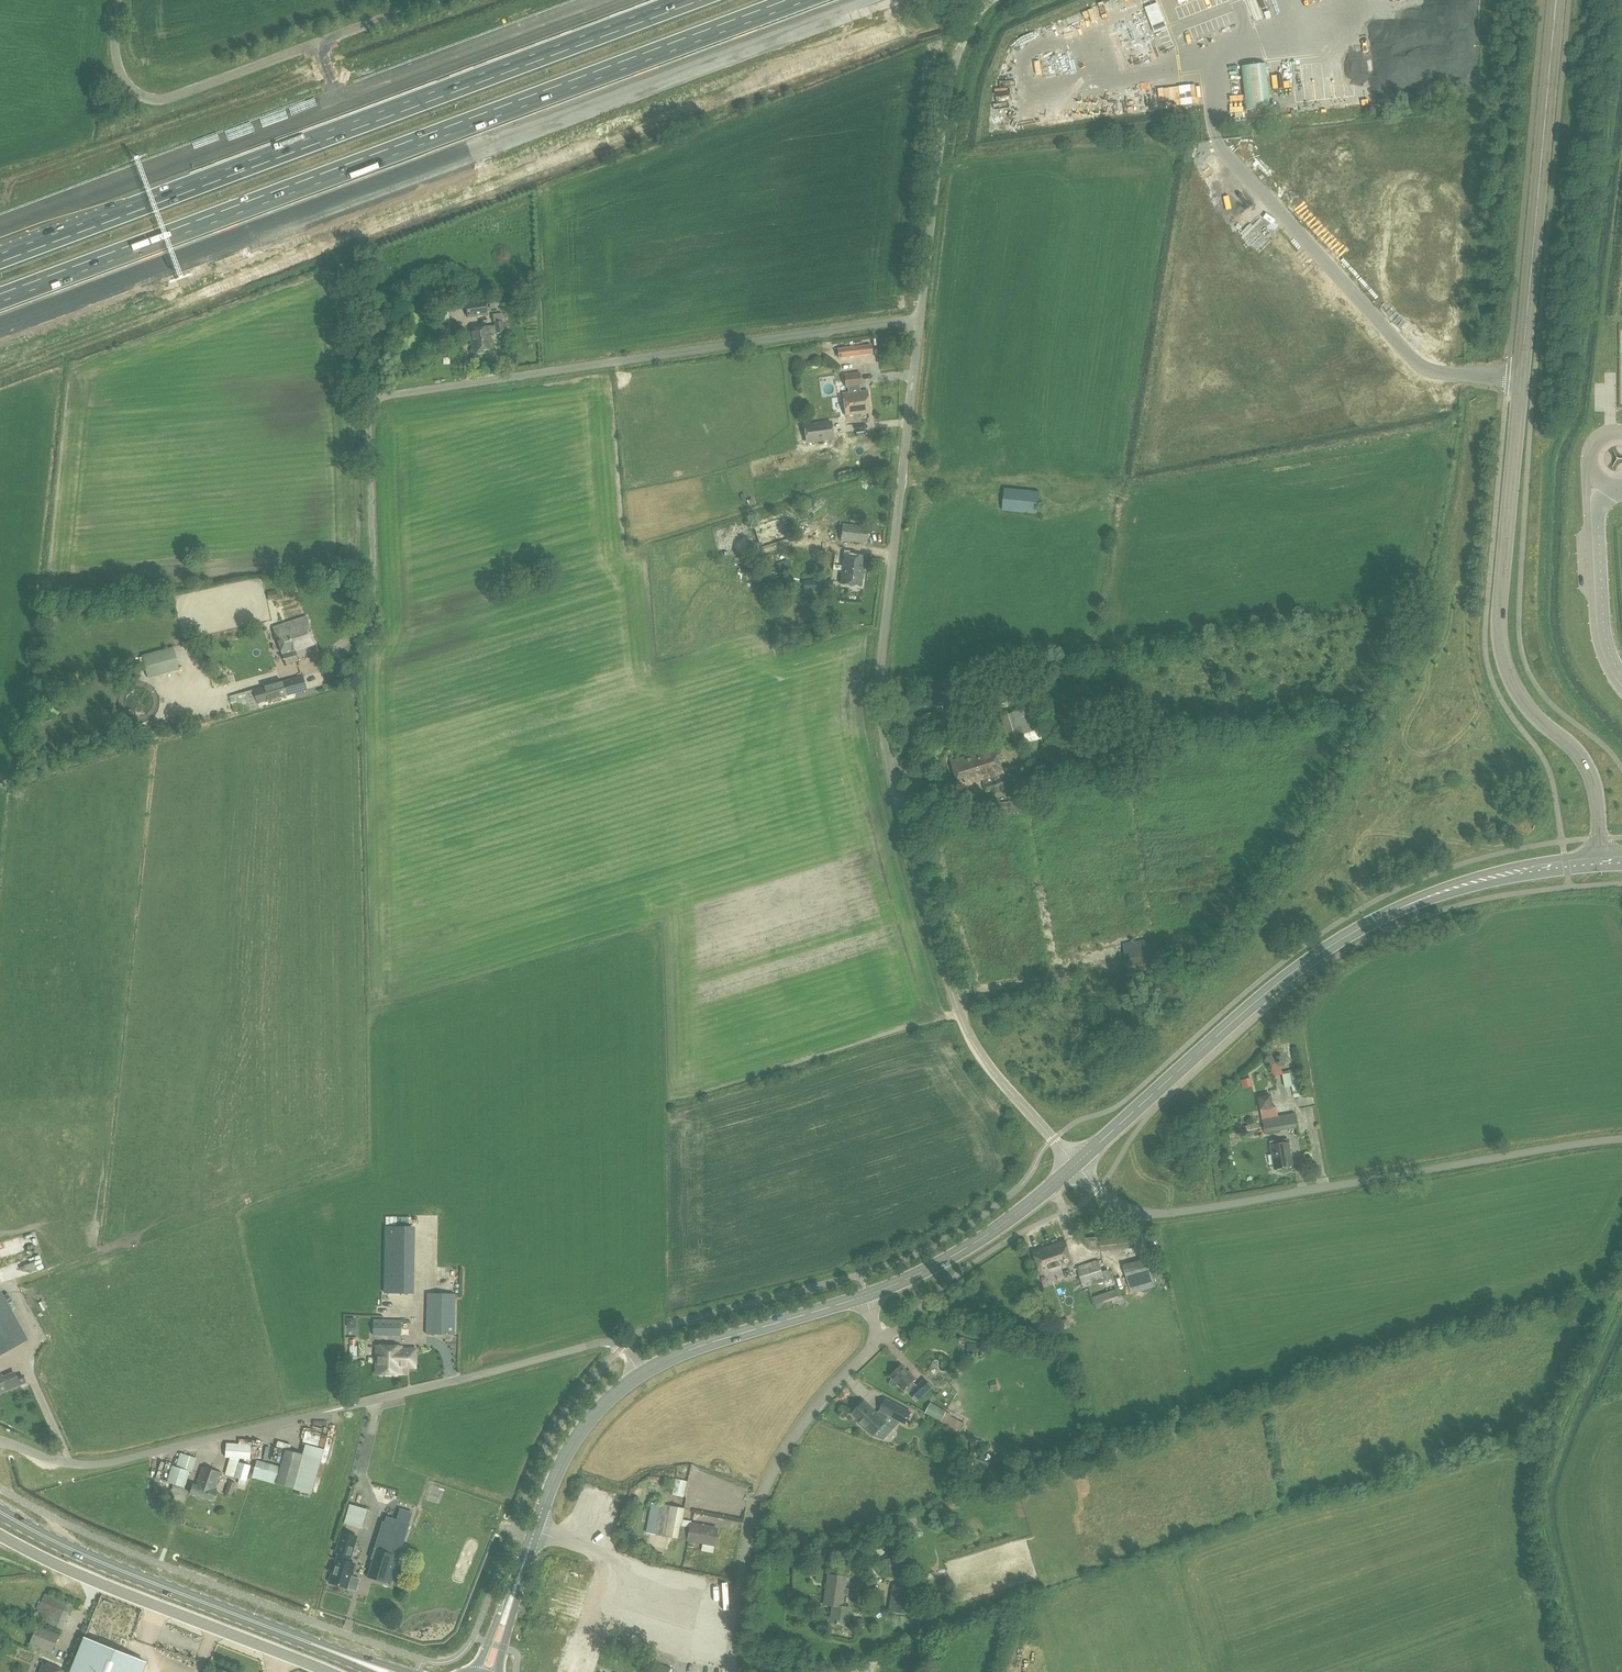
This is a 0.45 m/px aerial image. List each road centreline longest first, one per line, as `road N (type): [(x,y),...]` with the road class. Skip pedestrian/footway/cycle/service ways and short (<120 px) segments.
road 1 (unclassified): [(1076,1165),(969,1038),(881,716),(881,656),(946,96),(960,47),(992,0)]
road 2 (motorway): [(0,313),(838,0)]
road 3 (motorway): [(680,0),(0,255)]
road 4 (unclassified): [(0,1441),(71,1464),(115,1462),(603,1342),(622,1347),(639,1376)]
road 5 (secondary): [(1076,1165),(1277,984),(1374,920),(1472,883),(1621,862)]
road 6 (unclassified): [(1076,1165),(1124,1208),(1171,1213),(1621,1139)]
road 7 (unclassified): [(434,0),(159,100),(138,95),(120,73),(118,0)]
road 8 (primary): [(375,1668),(120,1570),(0,1511)]
road 9 (track): [(1621,1297),(1569,1410),(1543,1491),(1577,1671)]
road 10 (unclassified): [(329,1671),(84,1577),(0,1533)]
road 11 (residential): [(743,1570),(762,1493),(784,1451),(874,1339),(868,1296)]
road 12 (secondary): [(506,1617),(566,1455),(603,1405),(639,1376)]
road 13 (secondary): [(868,1296),(982,1237),(1076,1165)]
road 14 (secondary): [(639,1376),(710,1342),(868,1296)]

